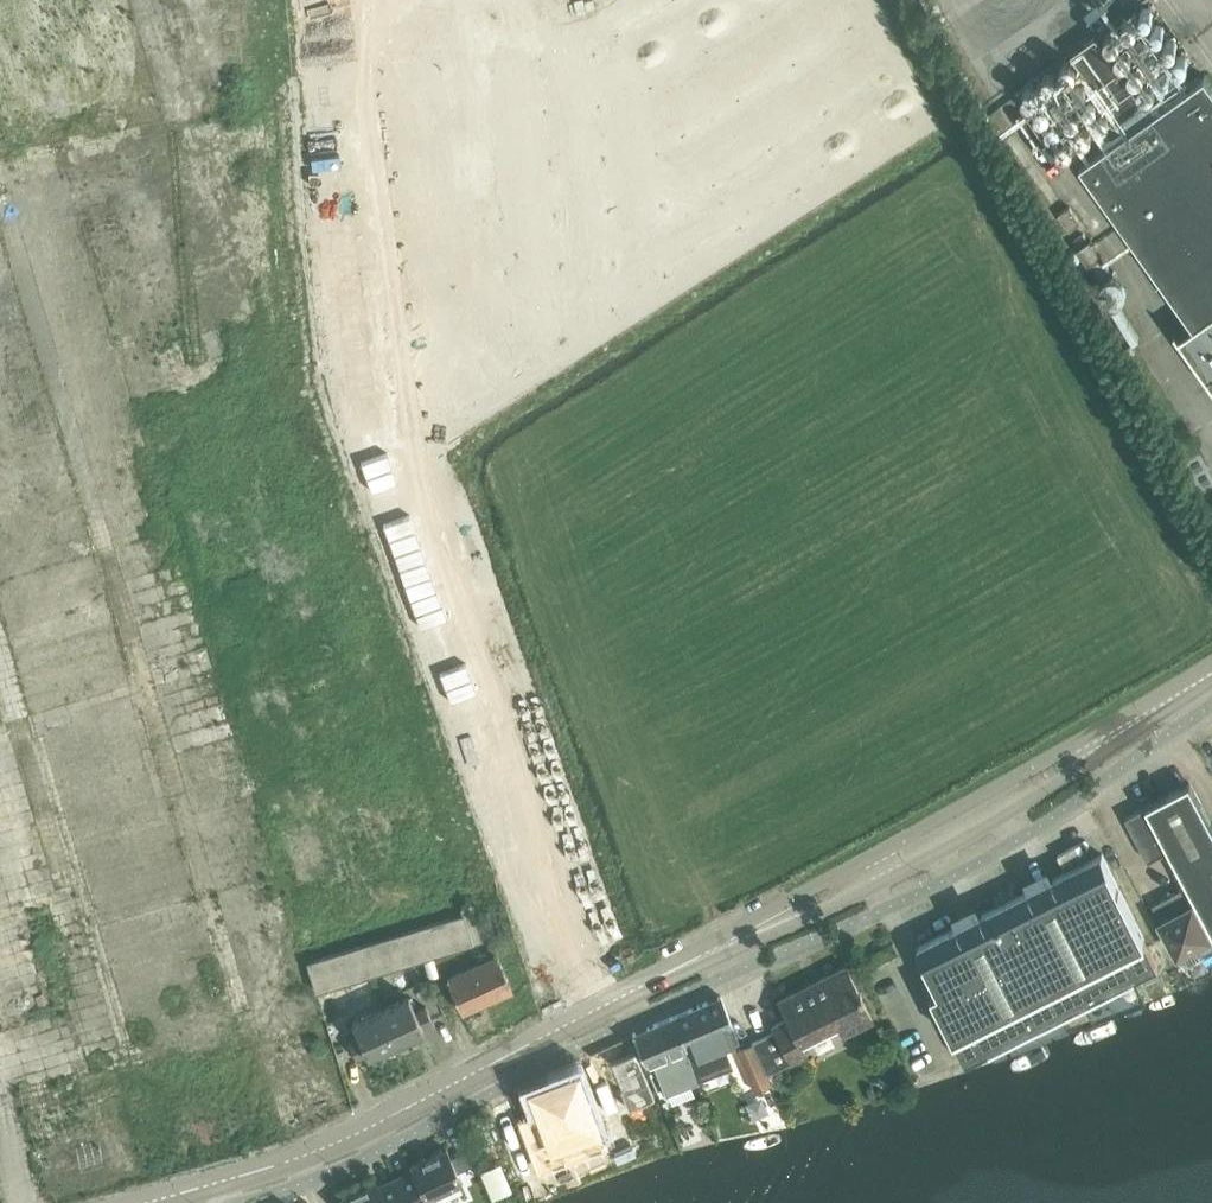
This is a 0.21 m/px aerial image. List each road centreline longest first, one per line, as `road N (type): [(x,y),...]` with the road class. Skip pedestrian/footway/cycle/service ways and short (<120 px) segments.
road 1 (tertiary): [(144,1202),(330,1146),(902,857),(1211,673)]

